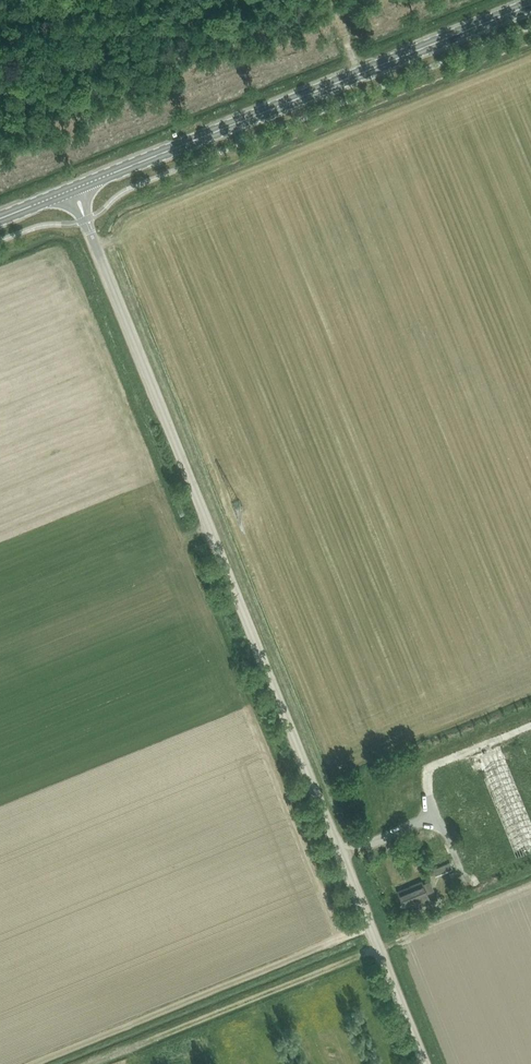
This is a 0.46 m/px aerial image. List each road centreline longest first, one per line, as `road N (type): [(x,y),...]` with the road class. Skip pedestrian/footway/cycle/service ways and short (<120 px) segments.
road 1 (unclassified): [(425,1063),(84,217)]
road 2 (secondary): [(80,187),(530,5)]

